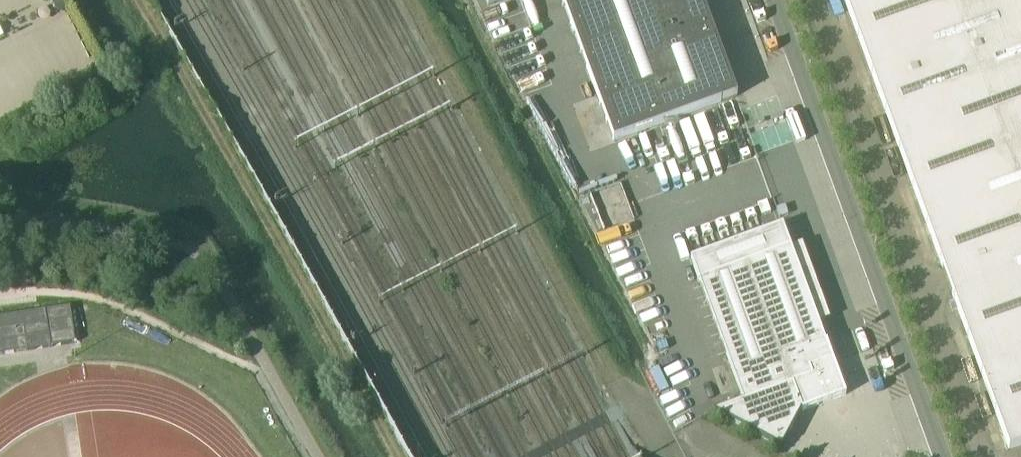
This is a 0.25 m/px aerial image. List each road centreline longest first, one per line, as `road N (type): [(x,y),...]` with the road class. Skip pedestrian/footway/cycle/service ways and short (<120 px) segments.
road 1 (track): [(396,456),(135,0)]
road 2 (unclassified): [(772,0),(943,456)]
road 3 (track): [(615,380),(410,0)]

